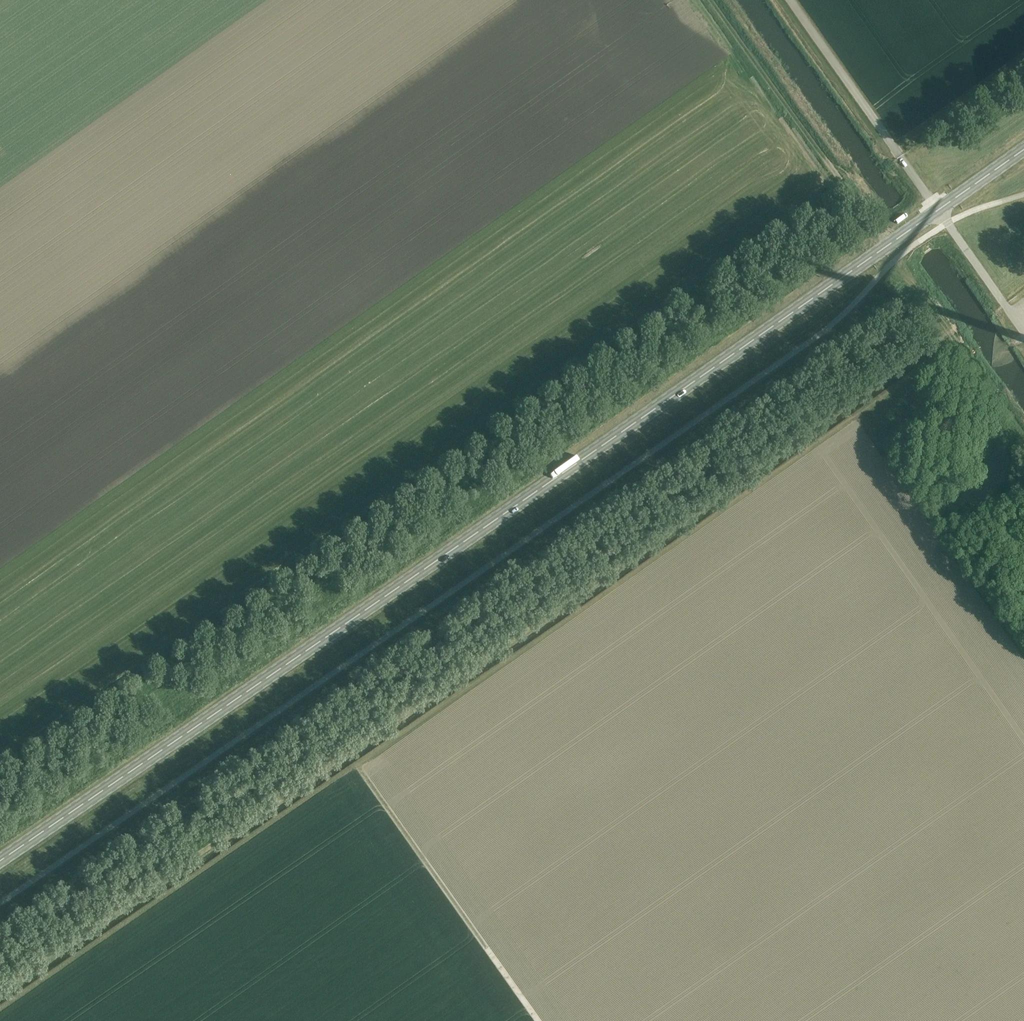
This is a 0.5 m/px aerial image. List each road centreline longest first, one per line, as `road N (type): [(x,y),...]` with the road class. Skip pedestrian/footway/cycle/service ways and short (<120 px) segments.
road 1 (secondary): [(0,861),(1023,150)]

